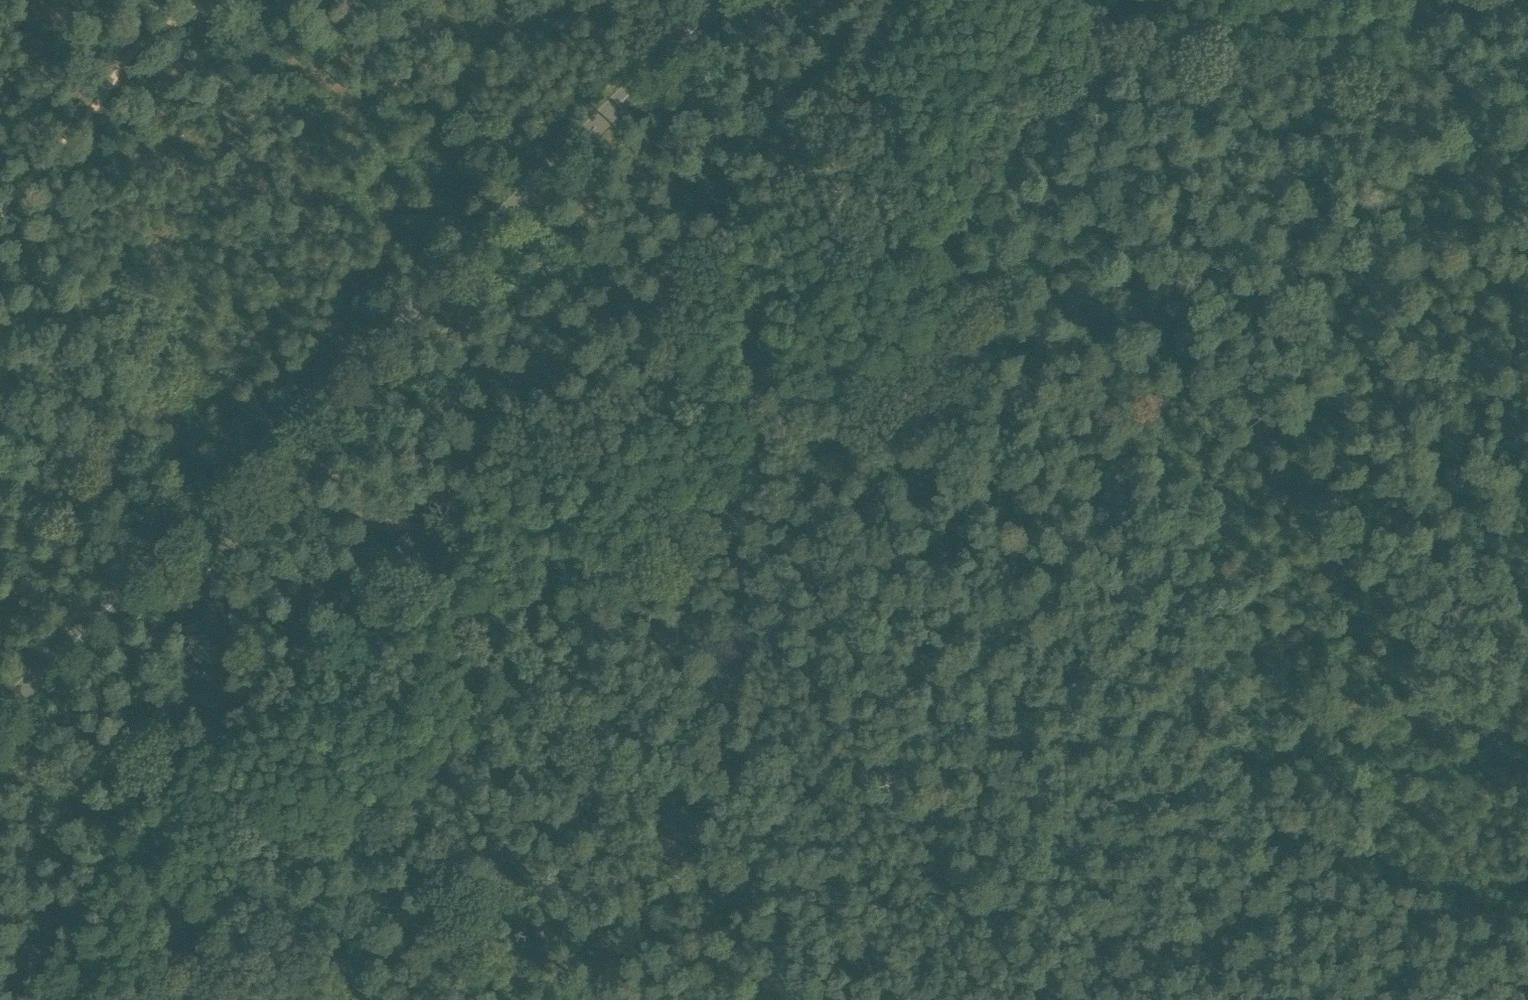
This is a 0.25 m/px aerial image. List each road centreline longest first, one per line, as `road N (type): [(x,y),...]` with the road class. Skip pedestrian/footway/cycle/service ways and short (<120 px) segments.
road 1 (unclassified): [(0,713),(724,0)]

